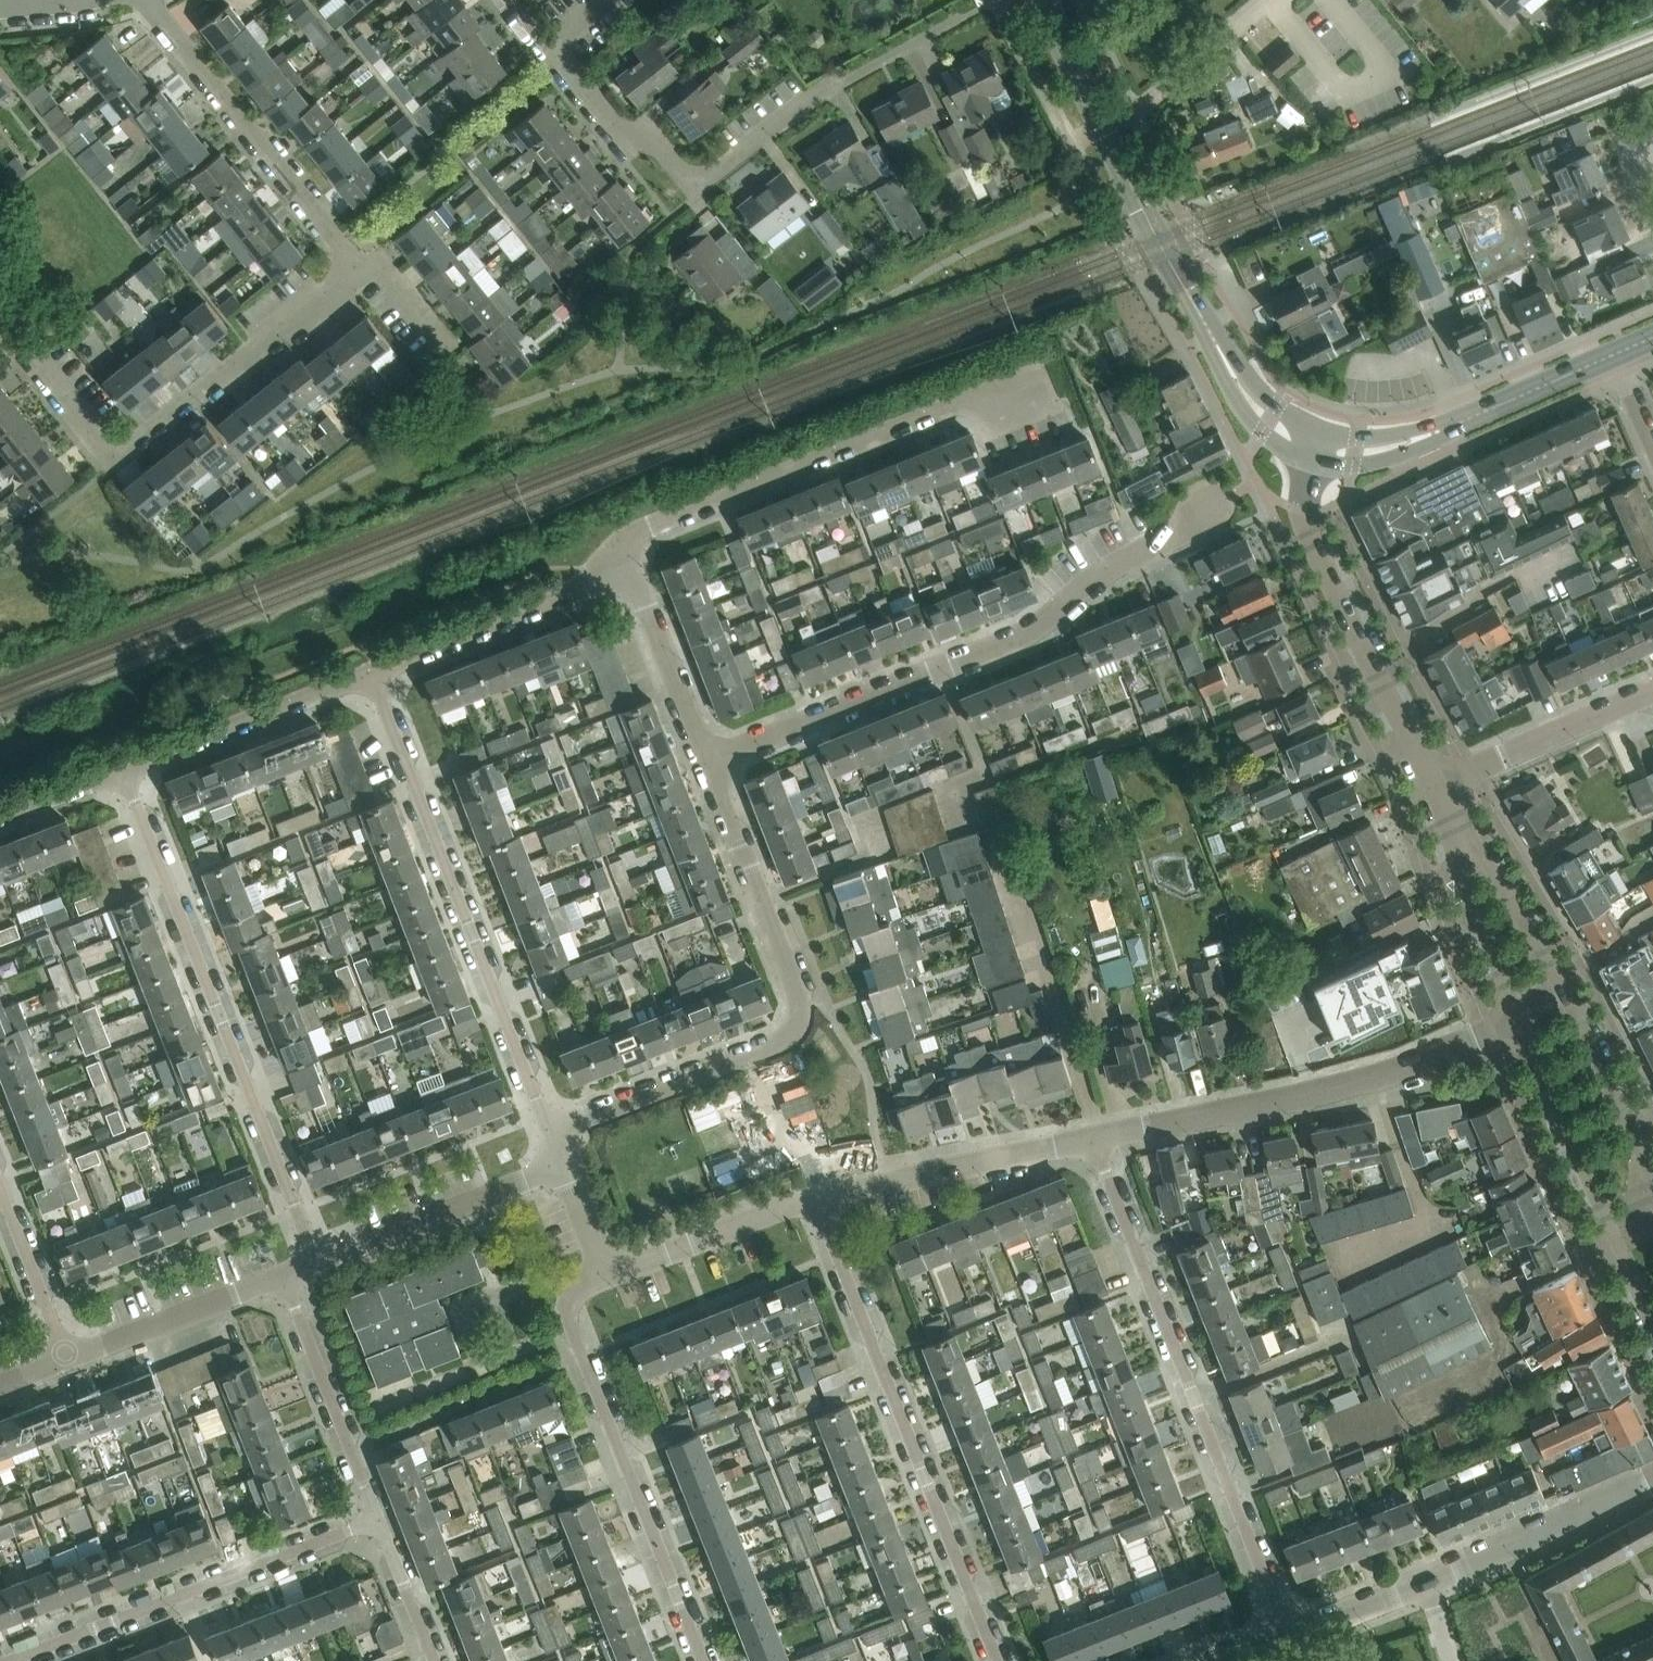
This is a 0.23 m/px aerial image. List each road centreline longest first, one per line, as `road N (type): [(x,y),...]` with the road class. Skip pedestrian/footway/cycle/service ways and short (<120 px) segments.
road 1 (residential): [(706,763),(1034,630),(1090,579),(1209,509)]
road 2 (residential): [(551,1133),(786,1041),(797,1023),(799,998),(706,763)]
road 3 (tertiary): [(1315,449),(1271,425),(1240,388),(1039,0)]
road 4 (residential): [(1094,1142),(1287,1636)]
road 5 (residential): [(319,1261),(123,770)]
road 6 (residential): [(995,1660),(814,1198)]
road 7 (residential): [(375,671),(551,1133)]
road 8 (residential): [(360,265),(110,467),(0,338)]
road 9 (residential): [(615,562),(660,524),(990,397),(1020,397),(1035,407)]
road 10 (residential): [(1094,1142),(1371,1080),(1521,1024)]
road 11 (residential): [(606,1273),(582,1283),(568,1302),(571,1330),(703,1660)]
road 12 (residential): [(843,80),(698,188),(644,132),(624,133),(548,48)]
road 13 (residential): [(379,1521),(15,1660)]
road 14 (unclassified): [(1436,787),(1309,531),(1304,512),(1315,449)]
road 15 (residential): [(360,265),(148,0)]
road 16 (unclassified): [(1521,1024),(1652,1319)]
road 17 (tertiary): [(1315,449),(1349,454),(1398,446),(1615,354)]
road 18 (residential): [(814,1198),(1094,1142)]
road 19 (residential): [(123,770),(375,671)]
road 20 (residential): [(375,671),(584,589),(615,562)]
road 21 (residential): [(379,1521),(284,1274)]
road 22 (residential): [(319,1261),(564,1166)]
road 23 (residential): [(1429,1584),(1652,1479)]
road 24 (residential): [(1652,692),(1436,787)]
road 25 (residential): [(66,1359),(284,1274)]
road 26 (unclassified): [(1652,1178),(1553,974)]
road 27 (residential): [(706,763),(641,599),(615,562)]
road 28 (residential): [(606,1273),(814,1198)]
road 29 (unclassified): [(1463,838),(1464,881),(1521,1024)]
road 30 (residential): [(0,1190),(66,1359)]
road 31 (unclassified): [(1553,974),(1490,868),(1463,838)]
road 32 (residential): [(1287,1636),(1429,1584)]
road 33 (residential): [(433,1660),(379,1521)]
road 34 (residential): [(0,18),(136,0)]
road 35 (residential): [(449,360),(377,273),(360,265)]
road 36 (residential): [(0,817),(123,770)]

